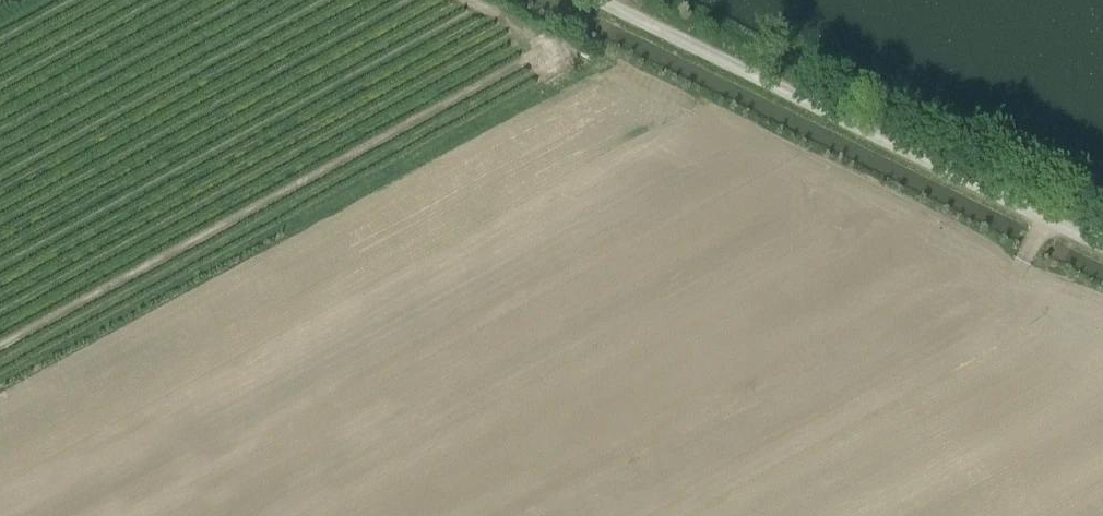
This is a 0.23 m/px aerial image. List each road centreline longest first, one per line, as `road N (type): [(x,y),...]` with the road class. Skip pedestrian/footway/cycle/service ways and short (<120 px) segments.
road 1 (track): [(1102,256),(574,0)]

